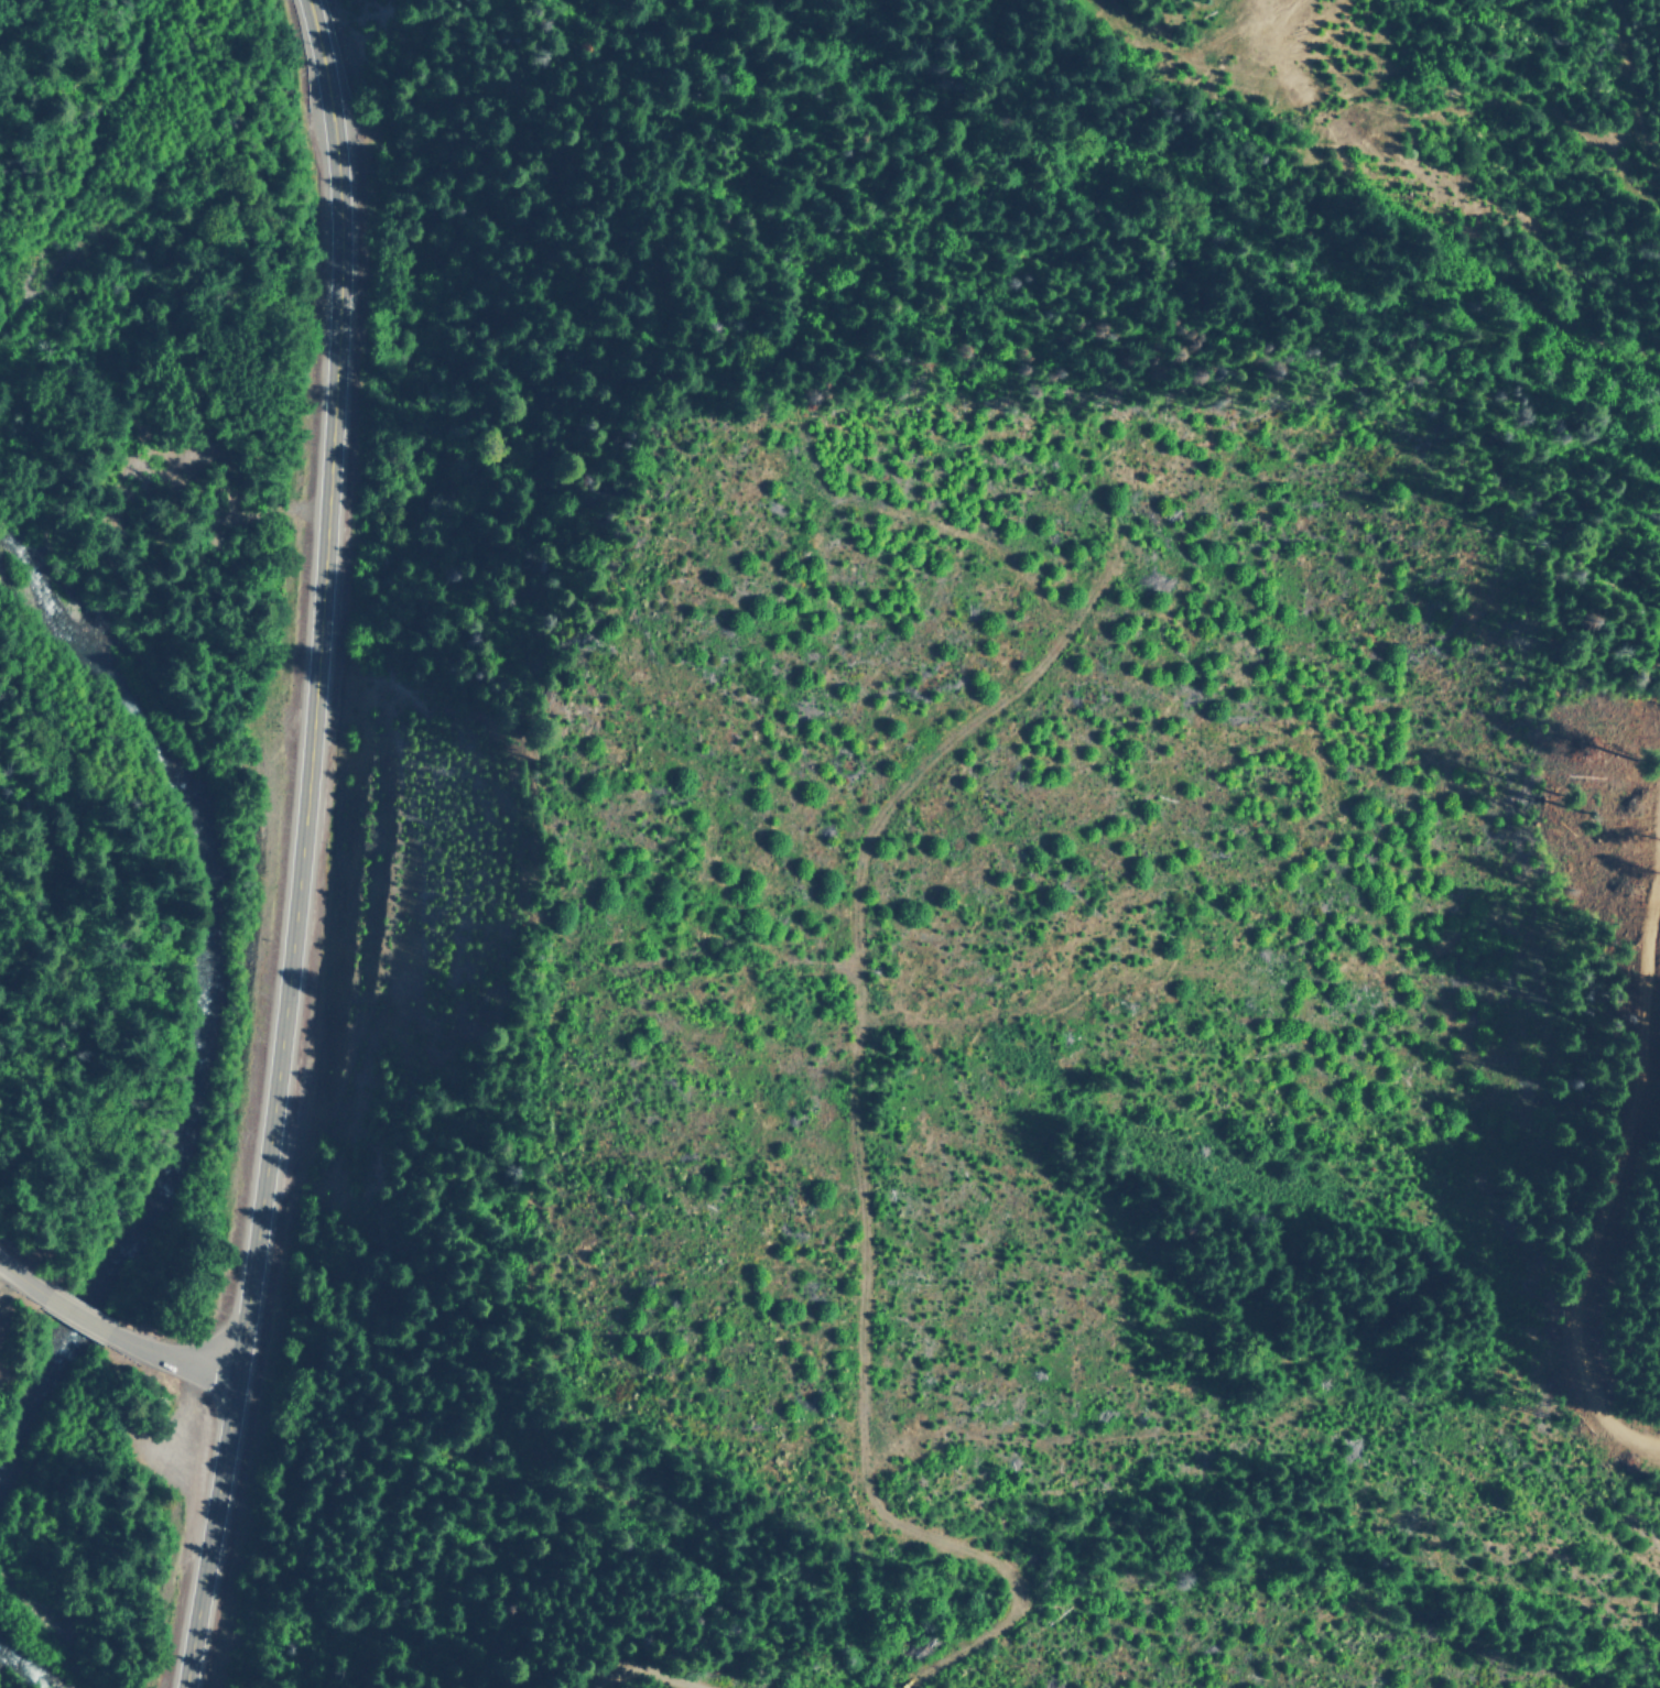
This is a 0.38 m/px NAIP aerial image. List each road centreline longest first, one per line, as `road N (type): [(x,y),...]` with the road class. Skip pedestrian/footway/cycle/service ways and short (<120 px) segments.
road 1 (primary): [(186,1687),(267,1217),(339,342),(326,81),(307,0)]
road 2 (tertiary): [(241,1358),(121,1333)]

